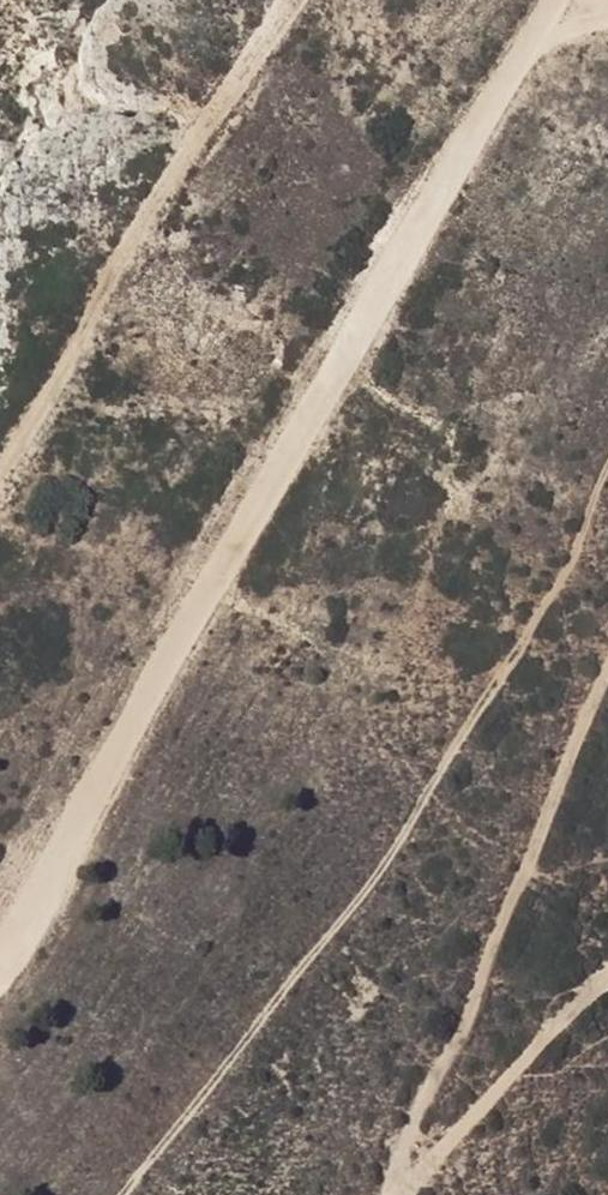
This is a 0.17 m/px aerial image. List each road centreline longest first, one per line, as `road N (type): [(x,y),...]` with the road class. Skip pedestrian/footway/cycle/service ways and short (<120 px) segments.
road 1 (track): [(559,5),(107,778),(0,913)]
road 2 (track): [(228,57),(559,5)]
road 3 (track): [(406,1194),(505,1074),(607,981)]

